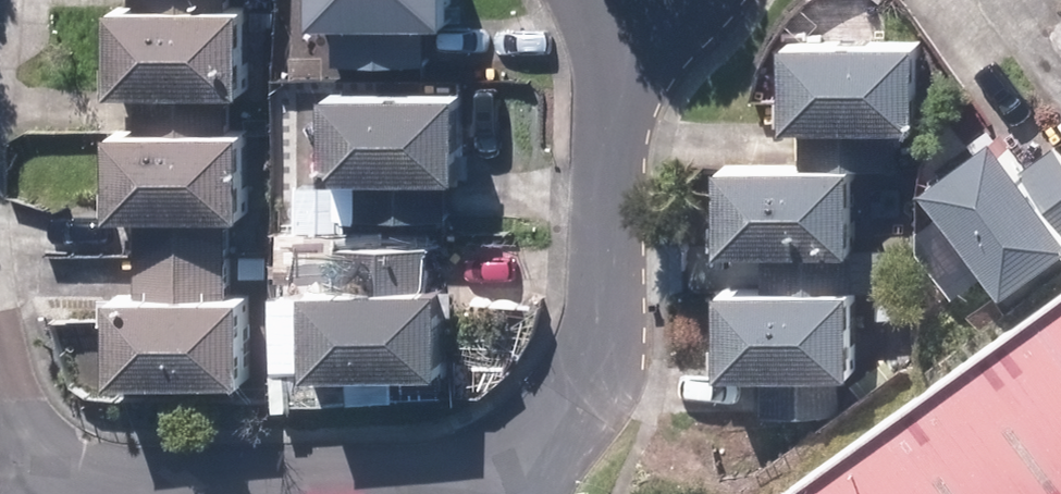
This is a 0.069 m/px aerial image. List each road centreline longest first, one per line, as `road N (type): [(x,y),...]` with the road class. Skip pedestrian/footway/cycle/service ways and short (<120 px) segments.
road 1 (residential): [(630,0),(587,383),(526,493)]
road 2 (residential): [(24,473),(400,493)]
road 3 (residential): [(24,473),(0,341)]

